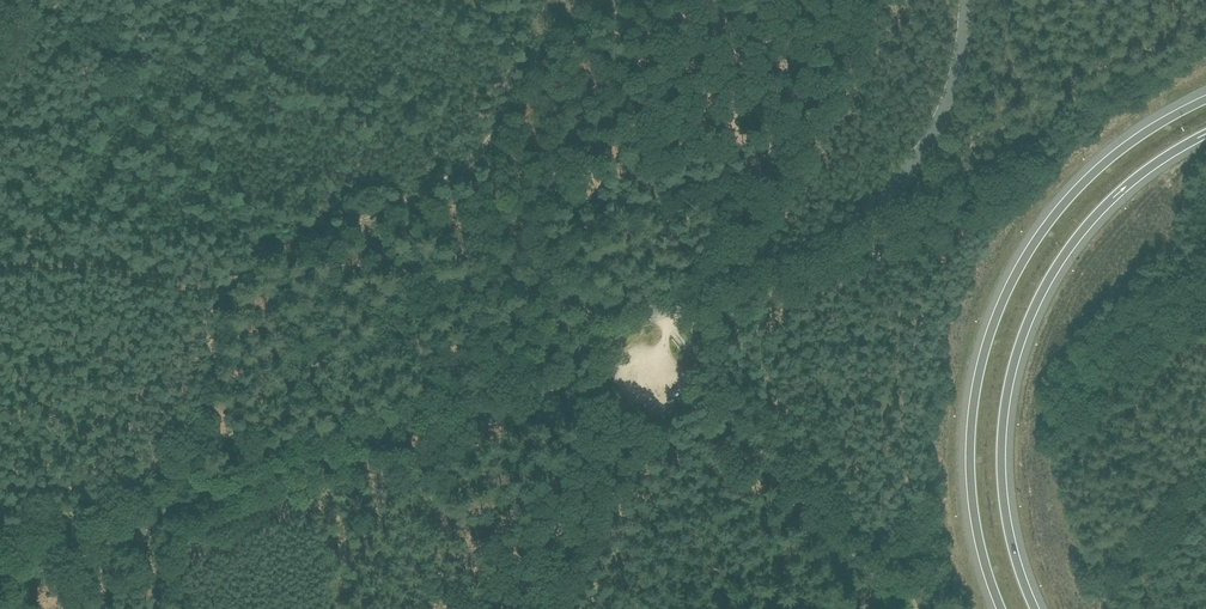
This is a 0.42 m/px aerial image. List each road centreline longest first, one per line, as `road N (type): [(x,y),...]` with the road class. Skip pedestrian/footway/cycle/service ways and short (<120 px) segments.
road 1 (tertiary): [(0,584),(828,233),(884,193),(929,141),(956,82),(966,0)]
road 2 (track): [(603,0),(565,9),(497,128),(459,168),(401,205),(275,252),(226,290),(83,264),(0,262)]
road 3 (track): [(35,608),(659,344)]
road 4 (motorway): [(1205,99),(1144,133),(1078,187),(1039,234),(1000,306),(978,377),(970,456),(978,535),(1002,608)]
road 5 (motorway): [(1035,608),(1013,548),(1002,480),(1005,405),(1021,342),(1046,284),(1087,224),(1145,170),(1205,133)]
road 6 (track): [(701,292),(703,272),(854,0)]
road 7 (track): [(734,423),(870,581),(876,593),(859,608)]
road 8 (track): [(602,452),(512,608)]
road 9 (track): [(681,356),(632,401),(602,452)]

